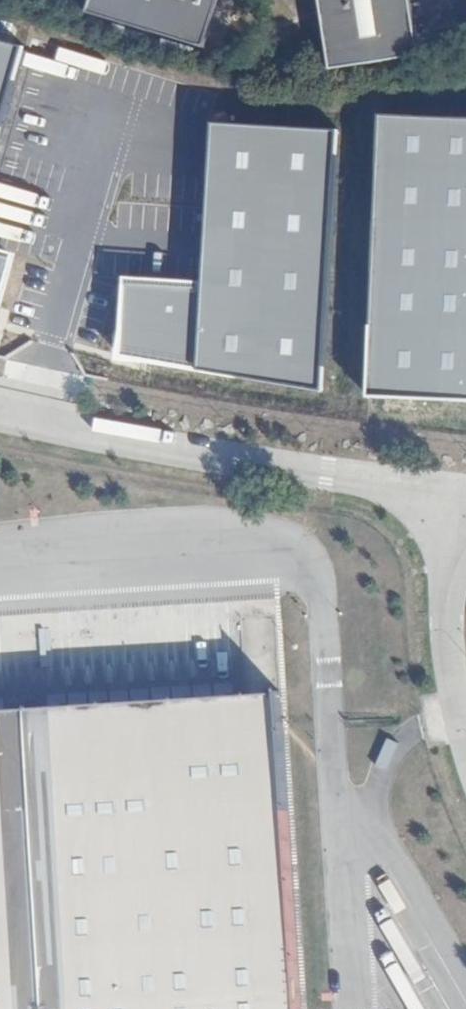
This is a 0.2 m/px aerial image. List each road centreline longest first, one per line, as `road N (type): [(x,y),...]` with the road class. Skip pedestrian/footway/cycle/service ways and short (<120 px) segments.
road 1 (unclassified): [(465,496),(0,417)]
road 2 (unclassified): [(465,500),(449,606),(465,714)]

